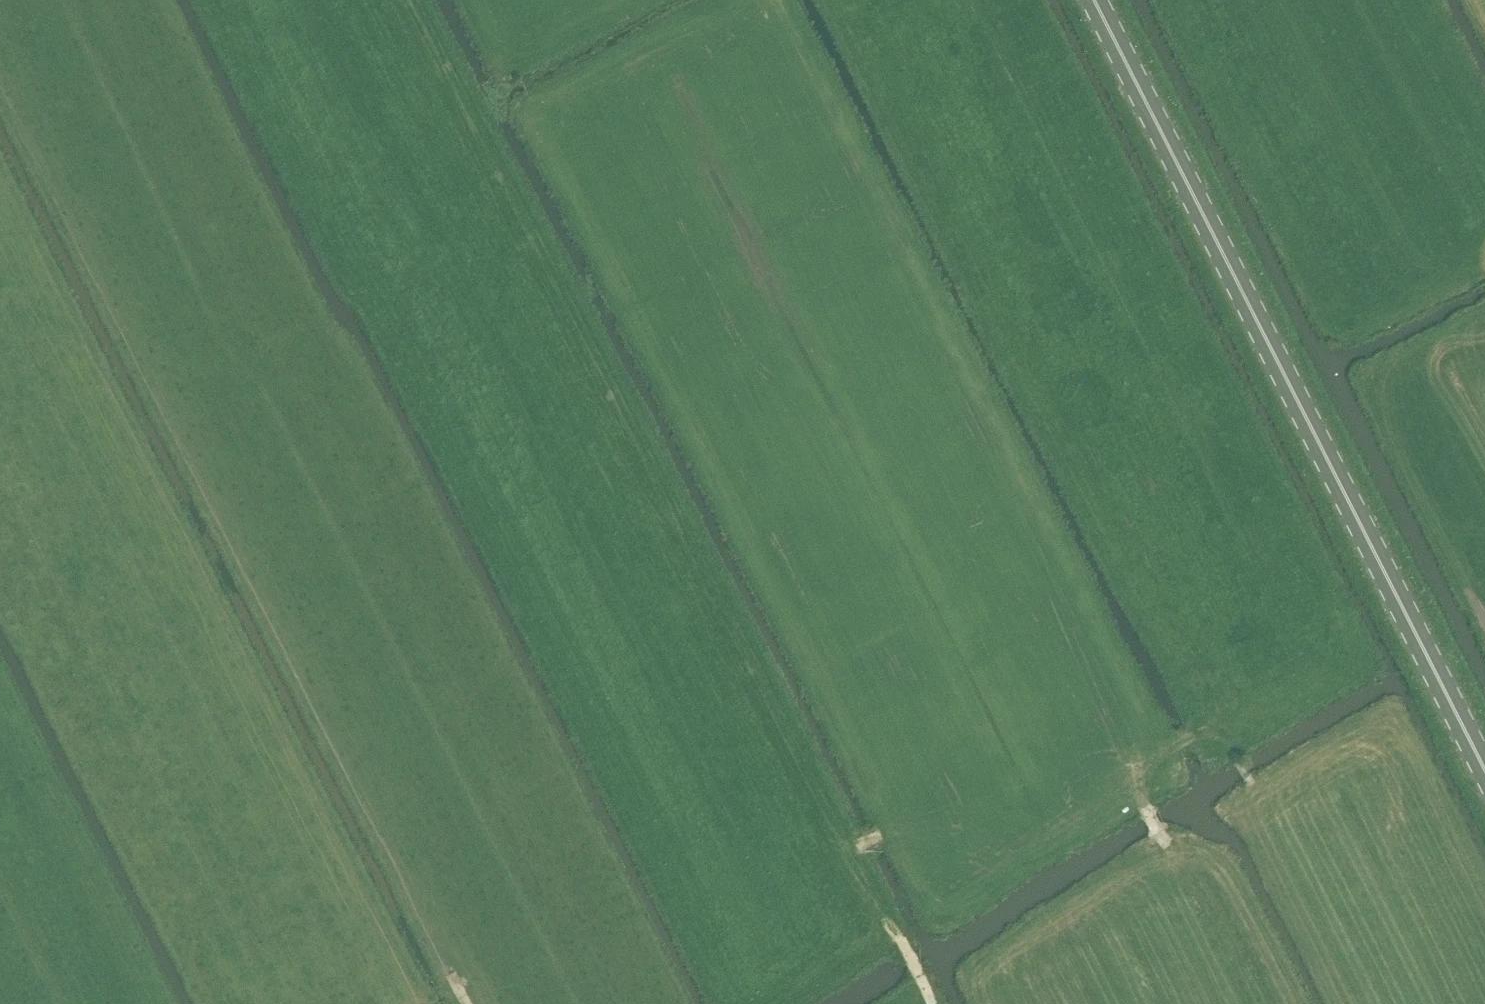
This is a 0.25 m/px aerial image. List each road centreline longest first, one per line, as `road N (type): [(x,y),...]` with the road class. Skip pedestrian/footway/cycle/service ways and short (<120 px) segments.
road 1 (primary): [(1484,772),(1094,0)]

